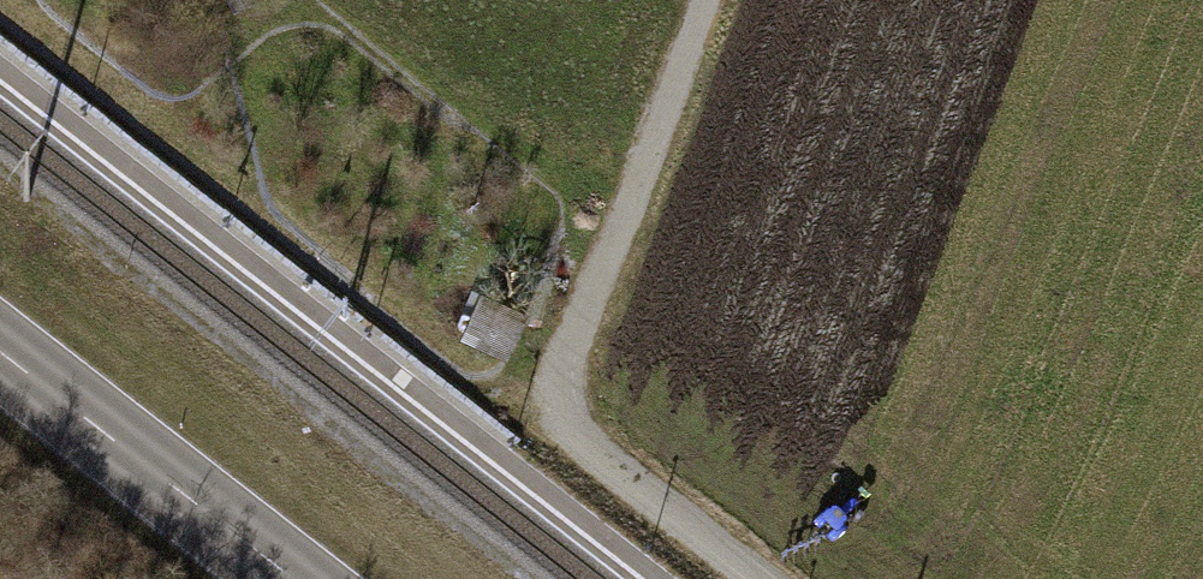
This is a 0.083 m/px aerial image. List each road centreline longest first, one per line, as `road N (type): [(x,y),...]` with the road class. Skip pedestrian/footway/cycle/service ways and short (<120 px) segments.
road 1 (track): [(706,0),(551,382),(576,461),(730,578)]
road 2 (secondary): [(0,363),(279,578)]

